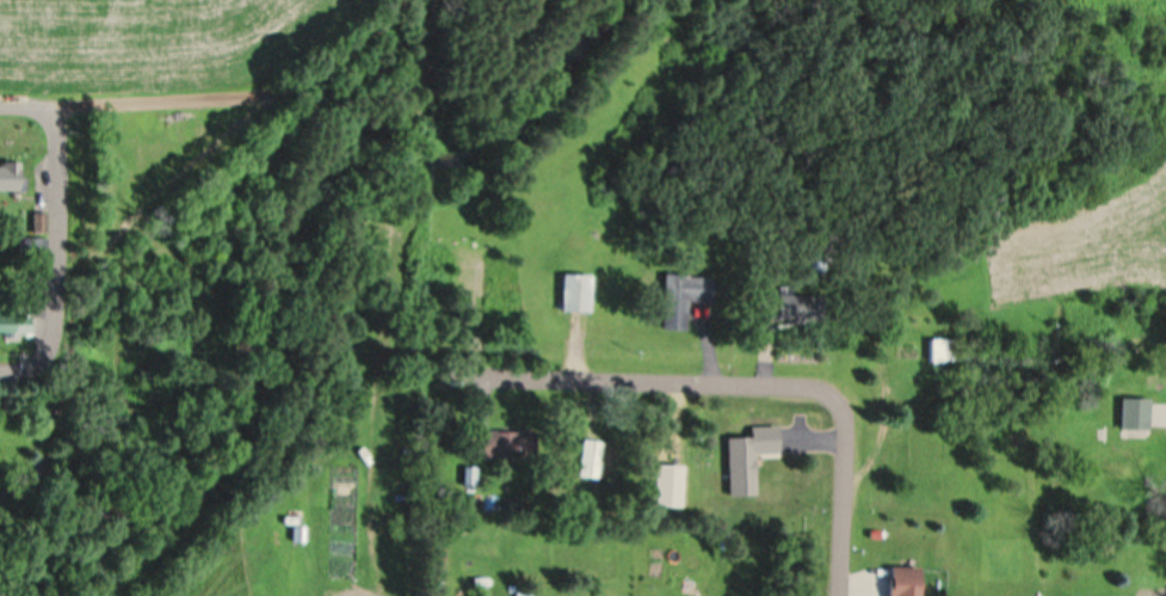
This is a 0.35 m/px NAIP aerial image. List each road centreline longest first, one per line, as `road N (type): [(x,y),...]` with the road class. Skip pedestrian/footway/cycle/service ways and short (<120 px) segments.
road 1 (residential): [(822,382),(452,377)]
road 2 (residential): [(29,373),(55,349),(57,109)]
road 3 (residential): [(843,595),(849,432),(822,382)]

